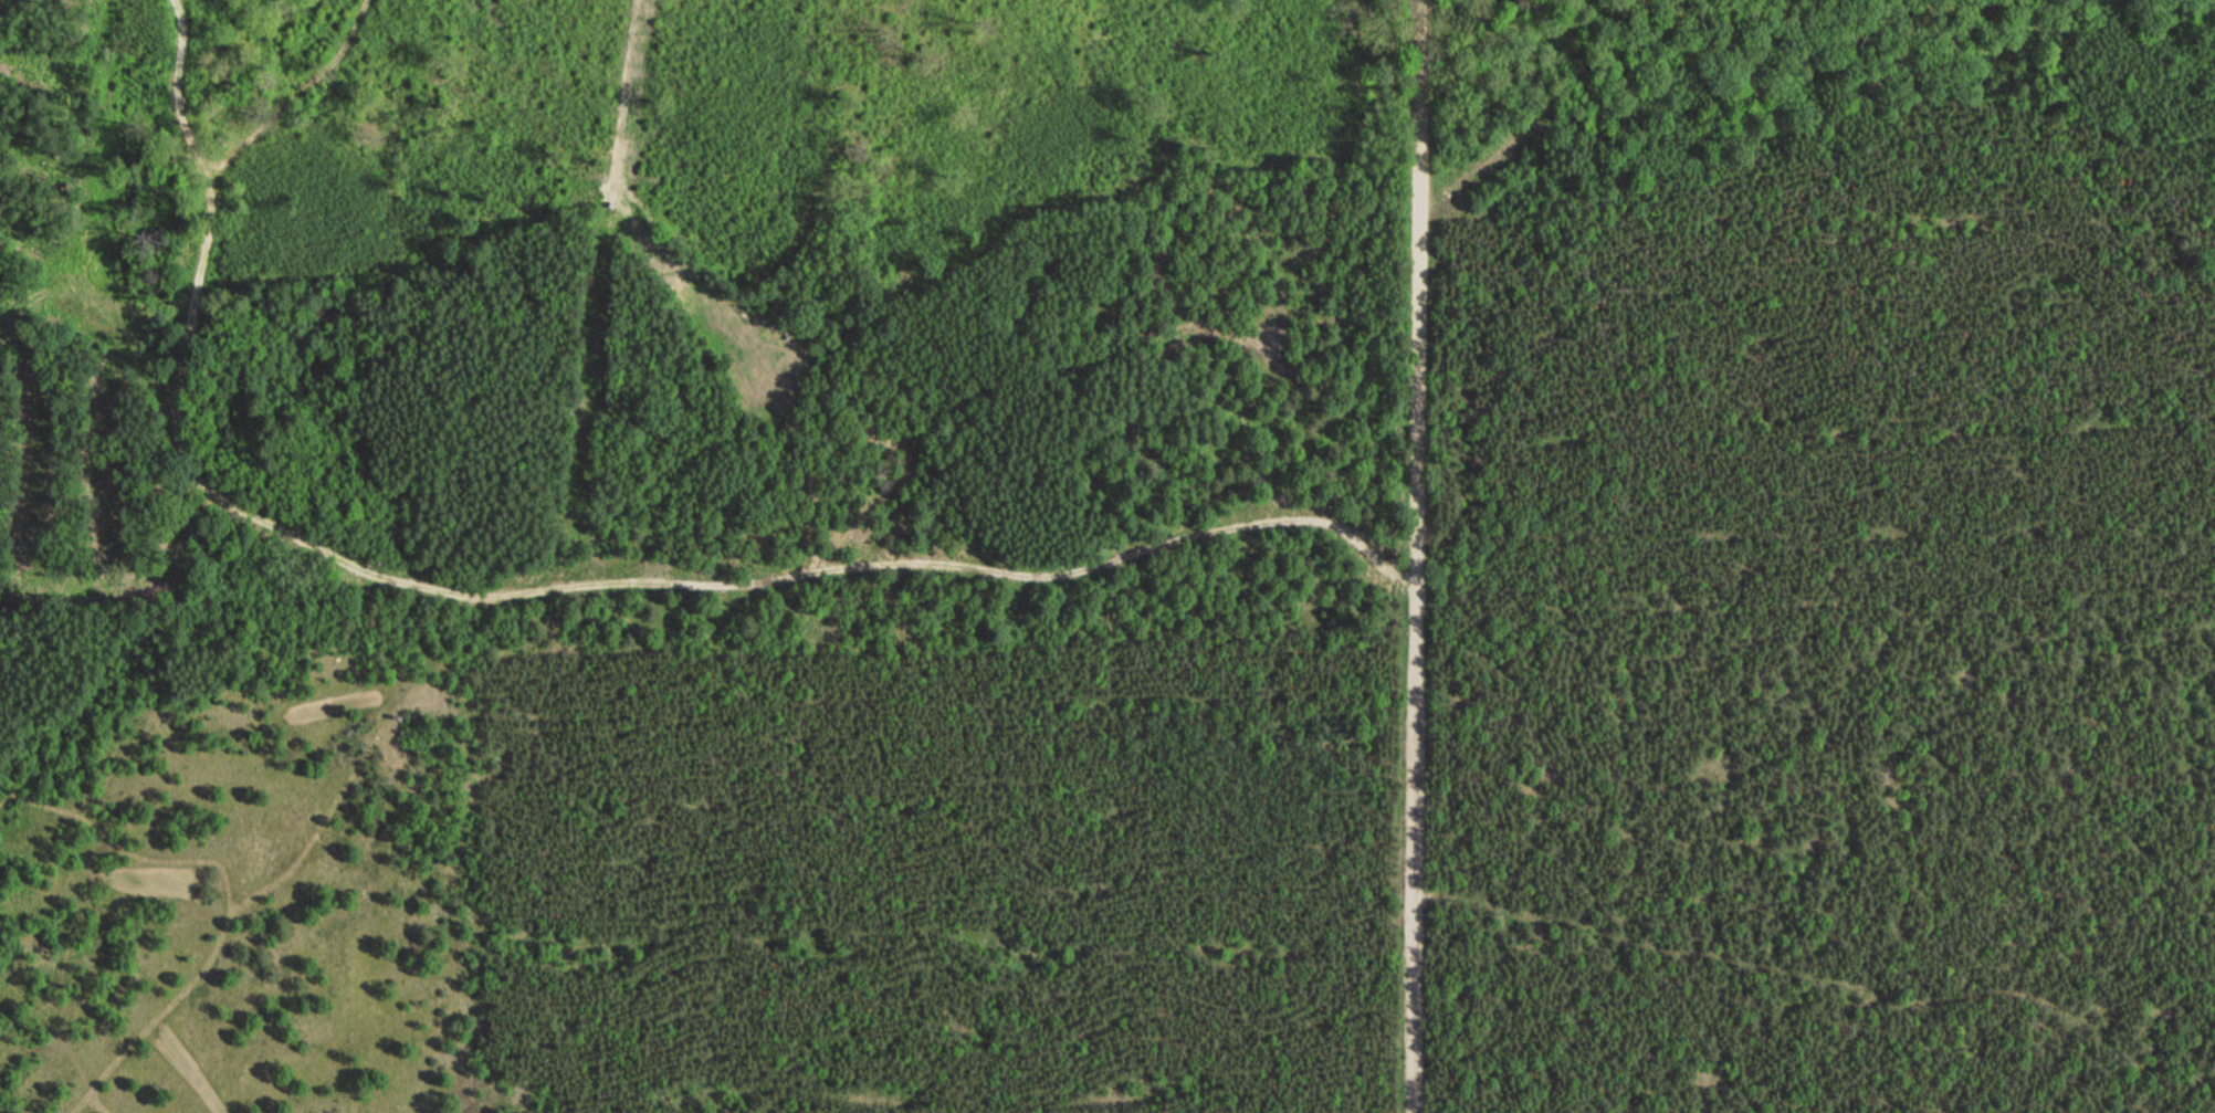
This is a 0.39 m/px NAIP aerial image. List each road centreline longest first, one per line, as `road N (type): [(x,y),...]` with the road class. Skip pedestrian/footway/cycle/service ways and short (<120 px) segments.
road 1 (residential): [(1410,1112),(1413,564),(1423,513),(1421,0)]

